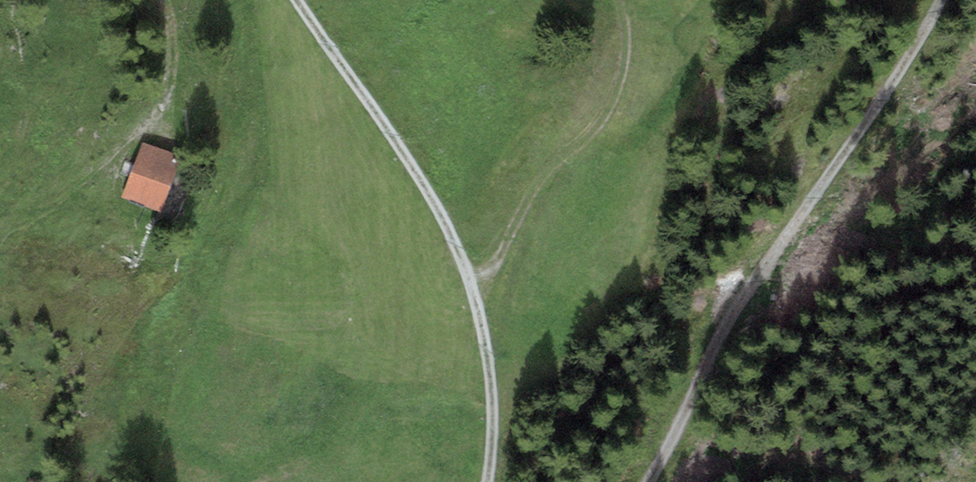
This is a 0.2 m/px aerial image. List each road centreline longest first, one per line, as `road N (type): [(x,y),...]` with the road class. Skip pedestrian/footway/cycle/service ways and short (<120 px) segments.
road 1 (track): [(942,0),(896,84),(778,248),(648,481)]
road 2 (track): [(489,481),(502,384),(464,253),(296,0)]
road 3 (track): [(131,140),(171,91),(175,54),(165,0)]

